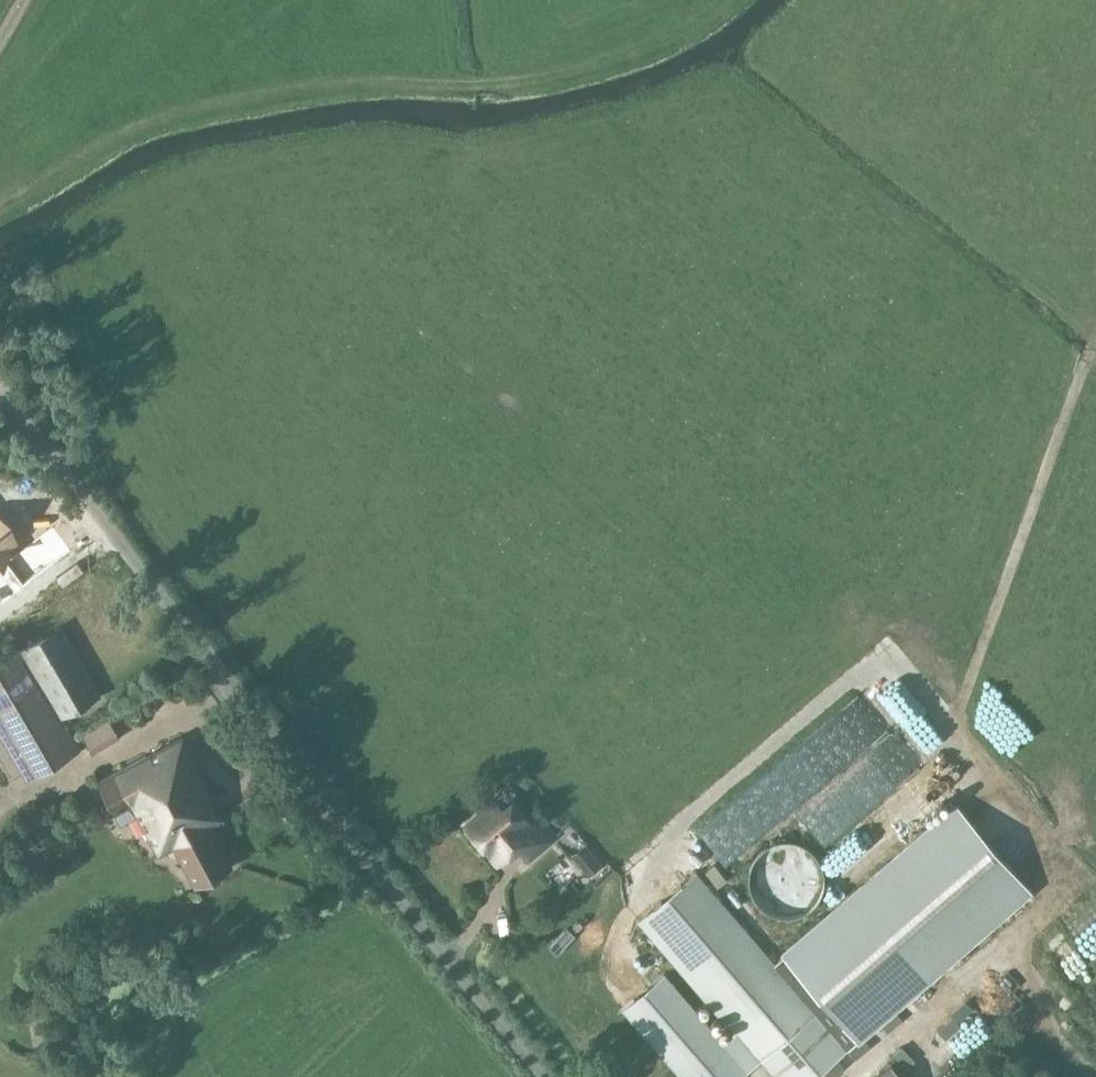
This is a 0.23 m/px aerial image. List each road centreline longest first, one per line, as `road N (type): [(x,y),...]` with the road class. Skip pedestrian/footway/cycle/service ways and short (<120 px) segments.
road 1 (track): [(860,1076),(1073,894),(953,750),(1094,345)]
road 2 (unclassified): [(545,1076),(0,394)]
road 3 (track): [(978,976),(1095,1075)]

